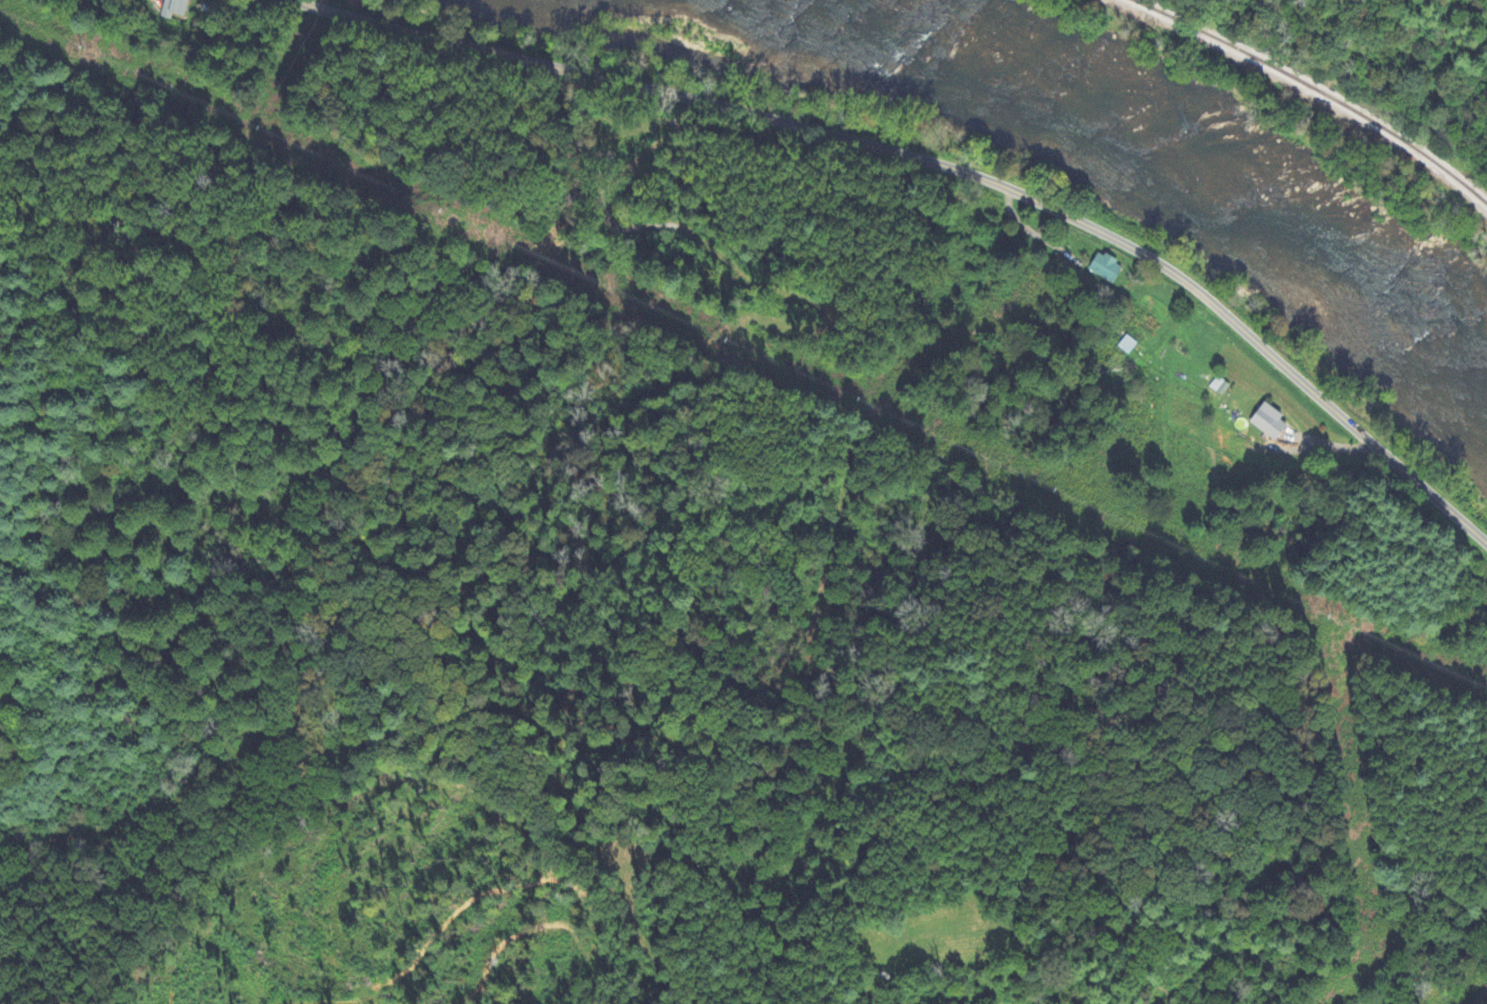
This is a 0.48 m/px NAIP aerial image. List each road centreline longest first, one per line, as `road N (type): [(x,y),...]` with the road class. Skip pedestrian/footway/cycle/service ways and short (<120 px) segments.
road 1 (tertiary): [(1486,546),(1192,286),(1066,215),(905,155),(293,0)]

